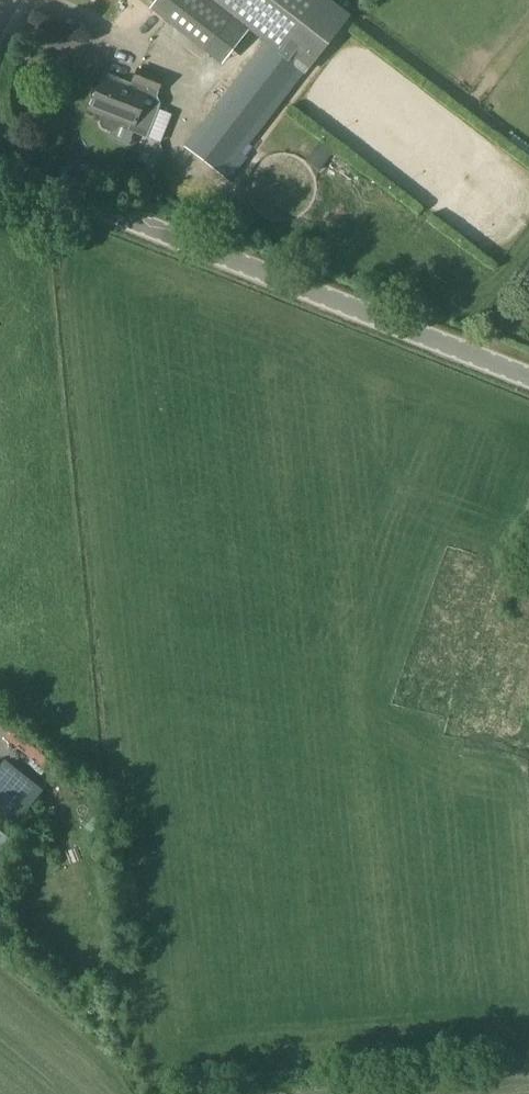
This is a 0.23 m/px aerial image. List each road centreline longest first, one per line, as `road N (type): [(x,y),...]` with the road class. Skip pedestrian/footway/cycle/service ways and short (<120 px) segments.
road 1 (tertiary): [(528,379),(0,170)]

